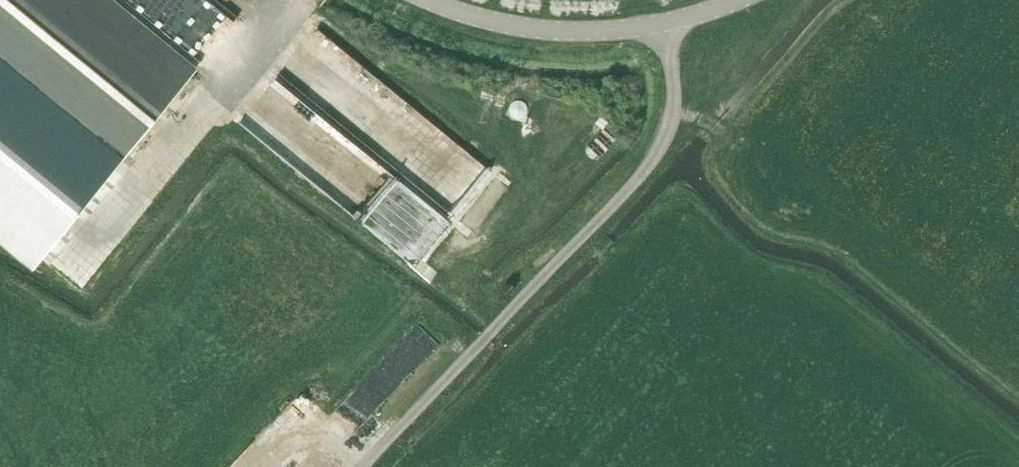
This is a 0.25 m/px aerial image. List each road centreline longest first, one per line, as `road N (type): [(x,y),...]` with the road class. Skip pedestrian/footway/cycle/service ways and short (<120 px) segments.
road 1 (tertiary): [(428,0),(525,27),(589,31),(662,23),(738,0)]

